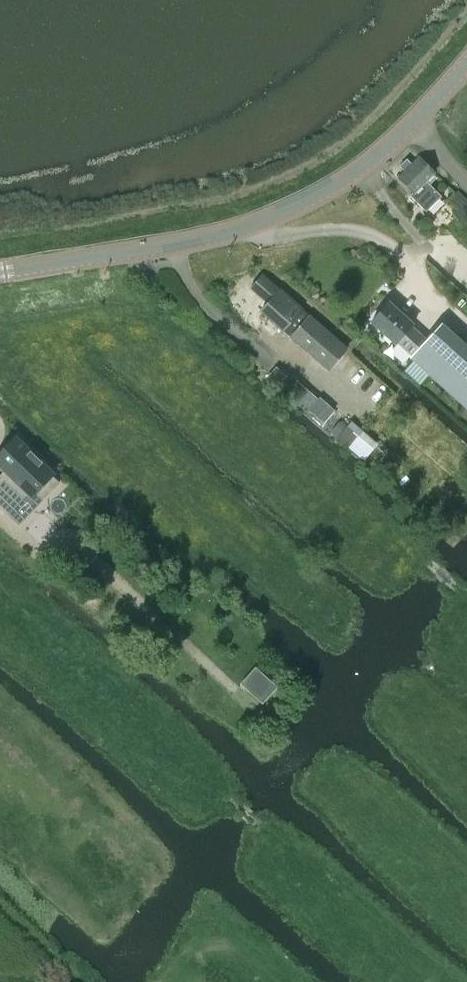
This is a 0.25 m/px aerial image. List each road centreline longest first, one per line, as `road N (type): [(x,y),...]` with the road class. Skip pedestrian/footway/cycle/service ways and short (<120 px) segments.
road 1 (tertiary): [(0,273),(143,252),(284,213),(369,165),(466,66)]

